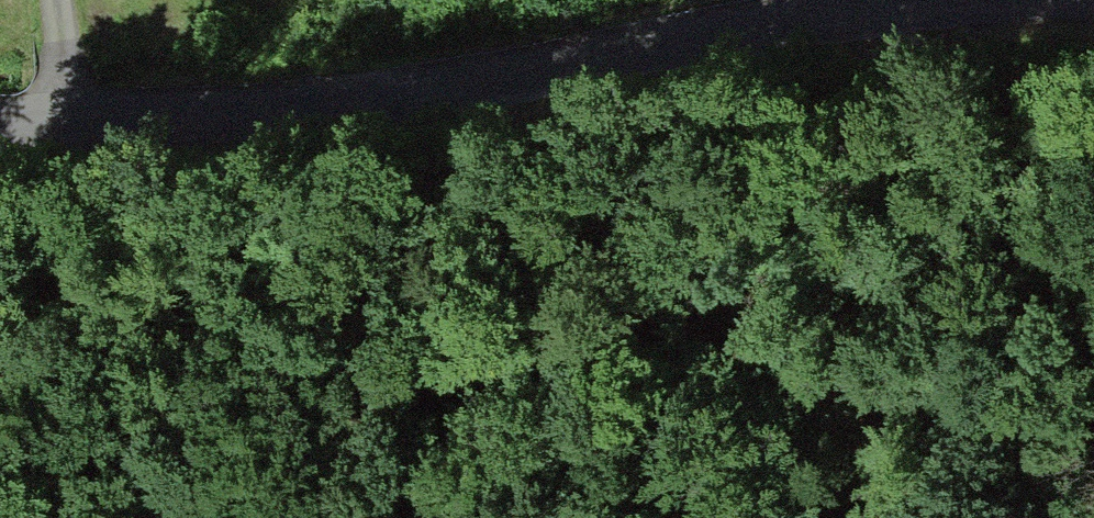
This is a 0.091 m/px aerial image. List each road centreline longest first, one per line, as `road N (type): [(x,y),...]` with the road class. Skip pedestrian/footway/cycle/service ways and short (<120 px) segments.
road 1 (track): [(924,36),(957,102),(932,148),(108,517)]
road 2 (tertiary): [(81,133),(715,80),(1092,0)]
road 3 (residential): [(81,133),(60,0)]

